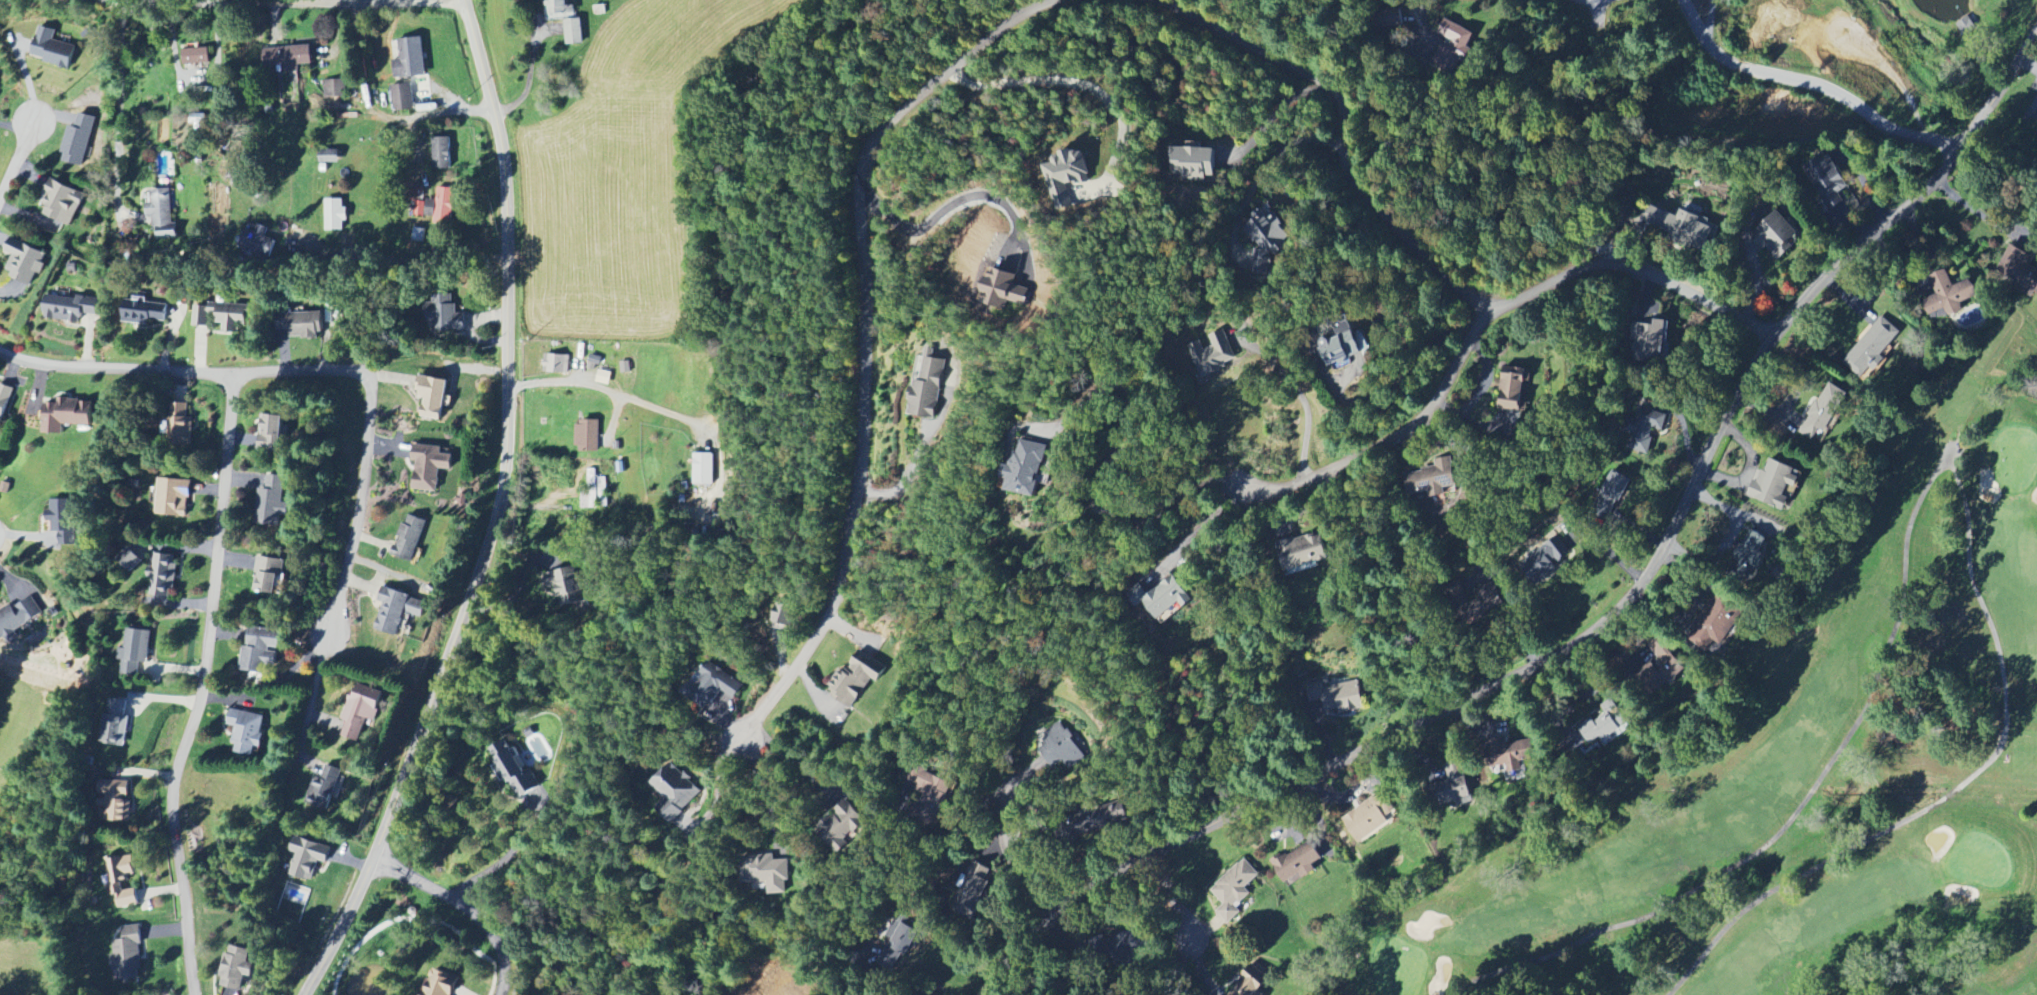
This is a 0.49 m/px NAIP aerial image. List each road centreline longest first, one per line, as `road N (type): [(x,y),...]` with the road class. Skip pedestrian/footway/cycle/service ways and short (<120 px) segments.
road 1 (residential): [(986,994),(1051,916),(1089,889),(1561,654),(1600,627),(1655,564),(1718,430),(1781,332),(1838,265),(1949,168),(2036,38)]
road 2 (residential): [(310,994),(398,808),(479,582),(505,474),(503,164),(463,0)]
road 3 (residential): [(1049,0),(983,41),(876,138),(846,574),(823,627),(741,740)]
road 4 (residential): [(1781,332),(1626,266),(1586,268),(1485,313),(1417,426),(1393,443),(1276,489),(1244,487)]
road 5 (residential): [(234,374),(205,677),(173,785),(194,994)]
road 6 (residential): [(1485,313),(1362,196),(1348,167),(1347,113),(1333,93),(1160,0)]
road 7 (residential): [(234,374),(352,370),(369,381),(362,493),(328,634)]
road 8 (residential): [(464,3),(107,0)]
road 9 (residential): [(1959,153),(1896,132),(1809,81),(1738,68),(1701,33),(1686,0)]
road 10 (residential): [(234,374),(54,366),(0,351)]
road 11 (residential): [(508,386),(572,380),(701,427)]
road 12 (residential): [(375,859),(476,915),(501,958),(496,994)]
road 13 (residential): [(1051,916),(999,839),(1021,776)]

